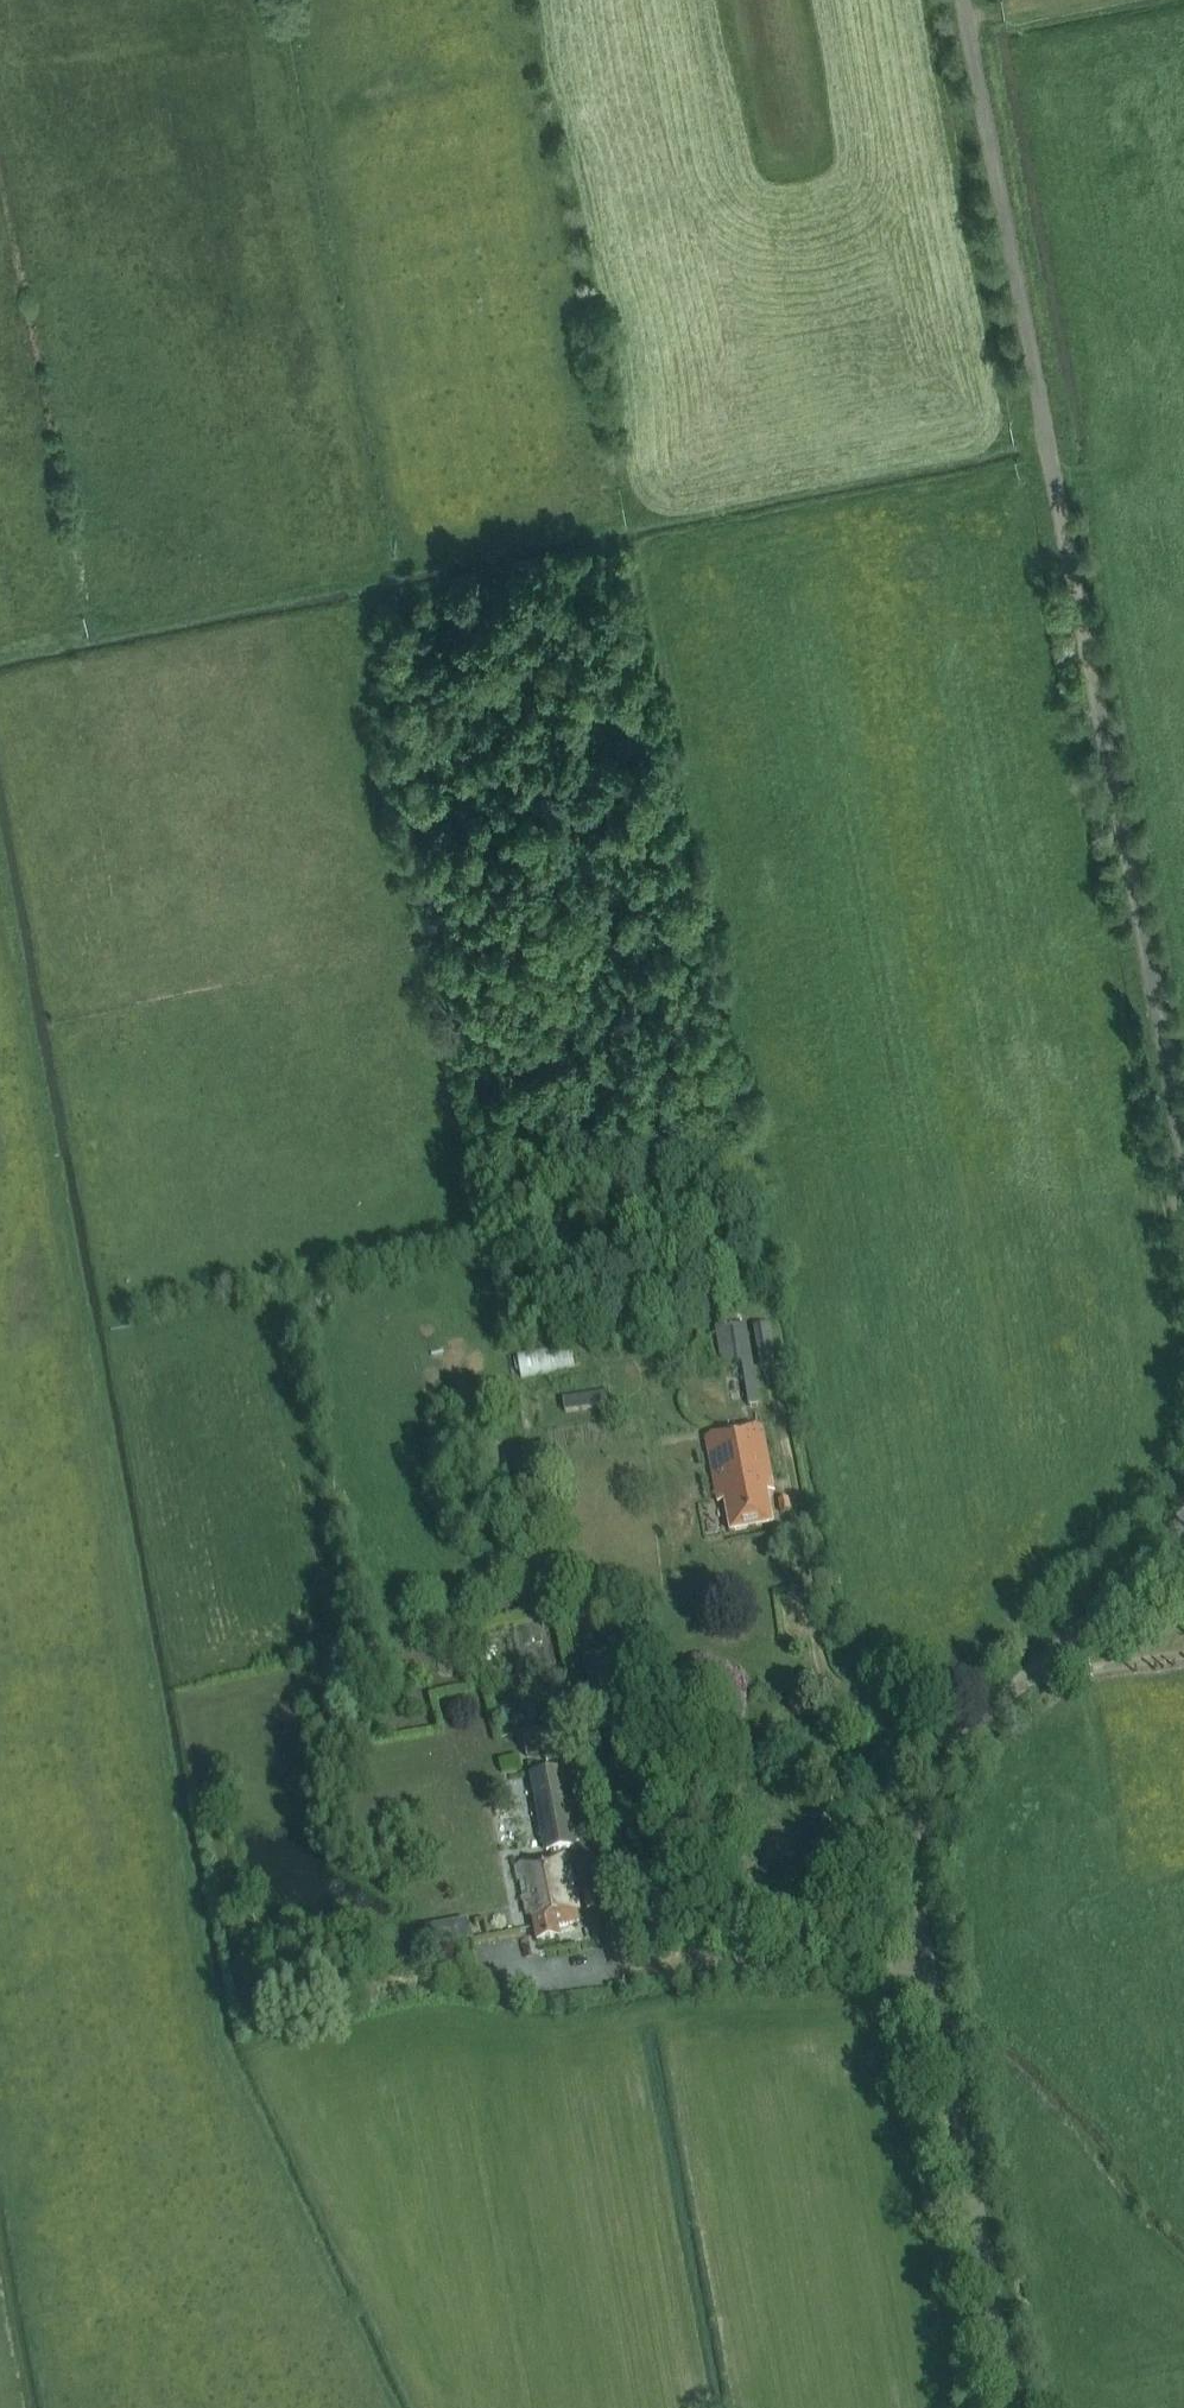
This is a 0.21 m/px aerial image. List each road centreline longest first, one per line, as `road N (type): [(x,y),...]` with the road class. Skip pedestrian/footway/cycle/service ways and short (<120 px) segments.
road 1 (track): [(1183,1134),(965,0)]
road 2 (track): [(1012,2407),(934,1992),(923,1890),(931,1820),(977,1727),(1164,1540),(1183,1509)]

